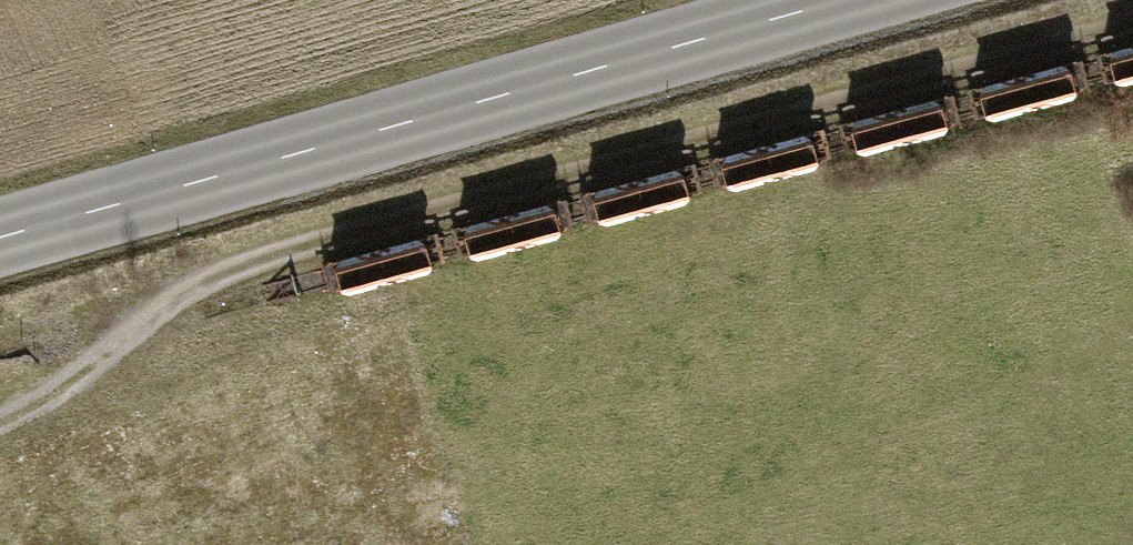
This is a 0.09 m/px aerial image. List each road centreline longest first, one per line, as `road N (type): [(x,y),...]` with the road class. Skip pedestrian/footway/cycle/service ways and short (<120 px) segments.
road 1 (track): [(1132,23),(198,278),(64,386),(0,422)]
road 2 (secondary): [(0,235),(855,0)]

